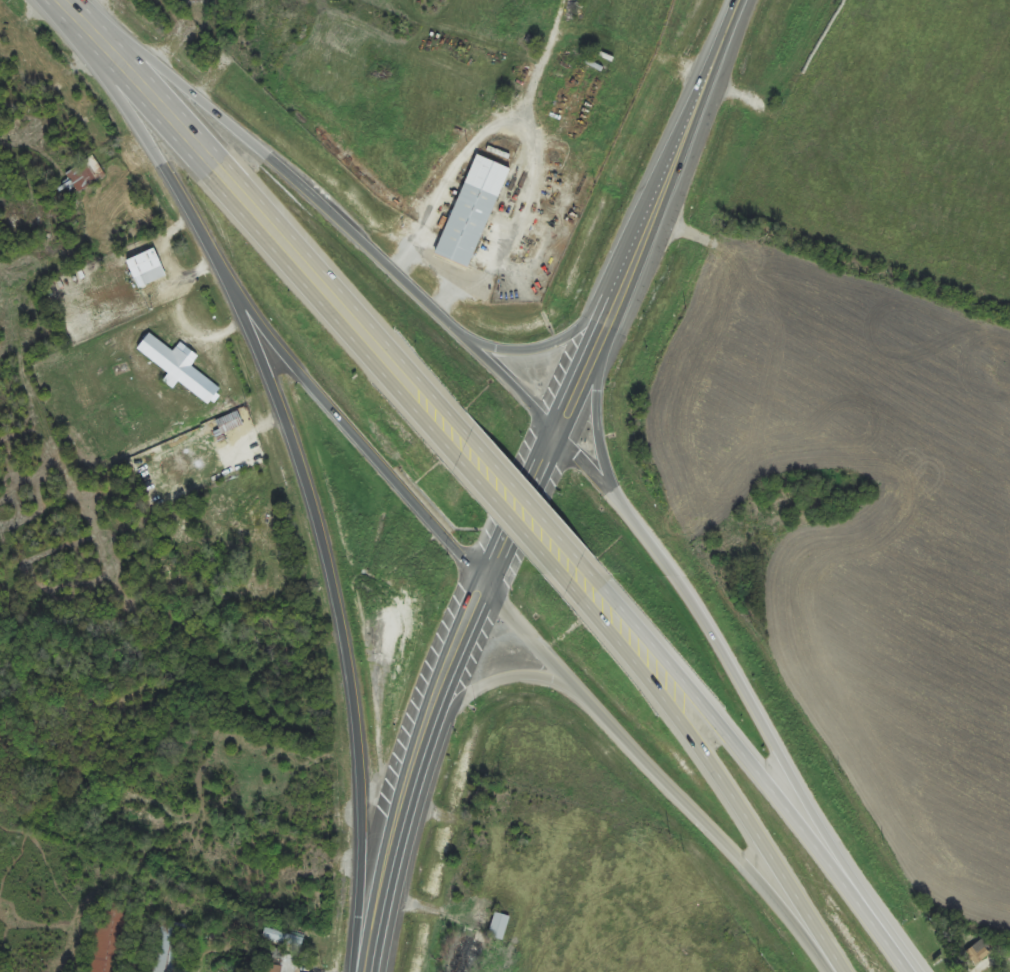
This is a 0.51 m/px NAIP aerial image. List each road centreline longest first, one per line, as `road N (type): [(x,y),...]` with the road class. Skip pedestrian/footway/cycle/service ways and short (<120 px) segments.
road 1 (trunk): [(67,24),(241,298),(276,387),(335,587),(371,927)]
road 2 (trunk): [(241,298),(581,690),(724,839),(829,971)]
road 3 (trunk): [(558,430),(285,172),(106,18)]
road 4 (trunk): [(67,24),(459,457)]
road 5 (trunk): [(863,905),(698,603),(558,430)]
road 6 (trunk): [(473,431),(106,18)]
road 7 (trunk): [(568,584),(686,723),(842,971)]
road 8 (trunk): [(863,905),(741,746),(579,559)]
road 9 (primary): [(426,734),(558,430)]
road 10 (primary): [(367,971),(371,927),(426,734)]
road 11 (trunk): [(705,96),(612,308)]
road 12 (primary): [(426,734),(494,682),(517,677),(581,690)]
road 13 (trunk): [(459,457),(568,584)]
road 14 (trunk): [(579,559),(473,431)]
road 15 (trunk): [(609,489),(597,409),(604,325)]
road 16 (trunk): [(612,308),(548,346),(497,348),(465,339)]

